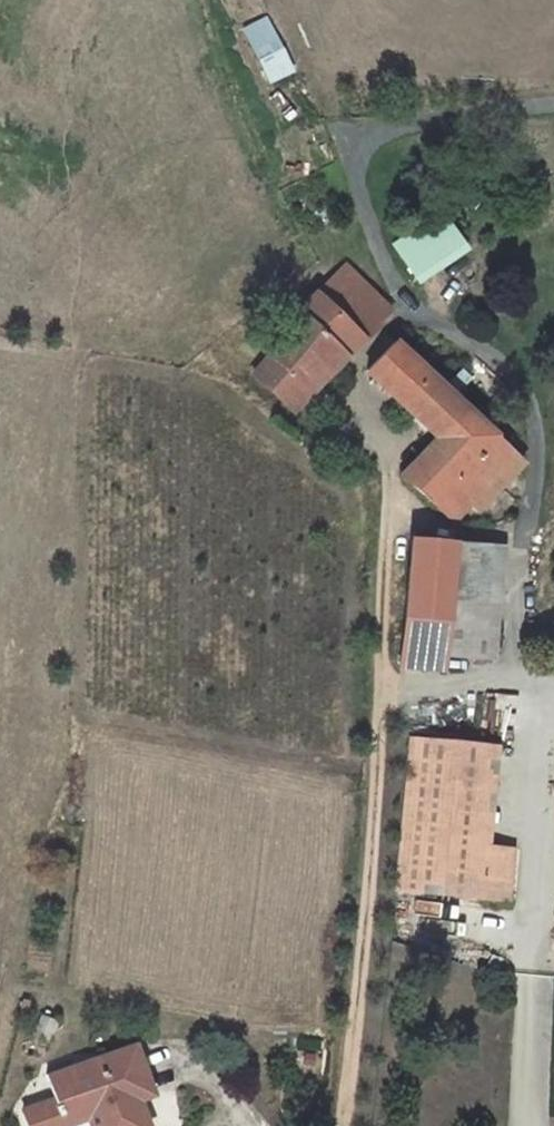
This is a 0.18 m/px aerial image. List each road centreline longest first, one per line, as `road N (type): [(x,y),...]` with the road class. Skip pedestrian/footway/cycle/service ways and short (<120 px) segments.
road 1 (track): [(345,1125),(393,526)]

